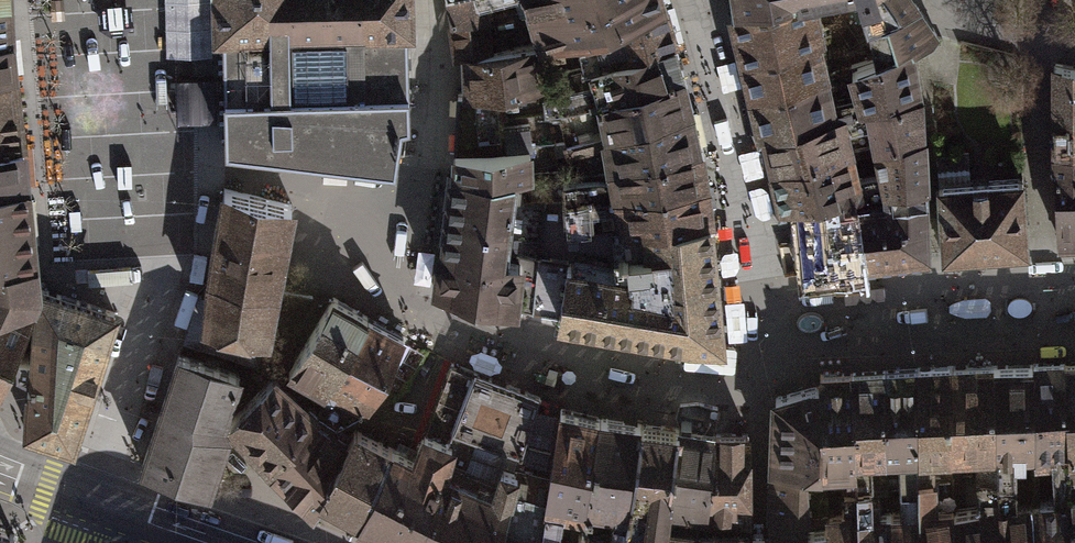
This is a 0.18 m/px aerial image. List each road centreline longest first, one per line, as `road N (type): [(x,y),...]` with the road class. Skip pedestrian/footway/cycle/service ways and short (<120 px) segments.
road 1 (primary): [(88,504),(203,542)]

